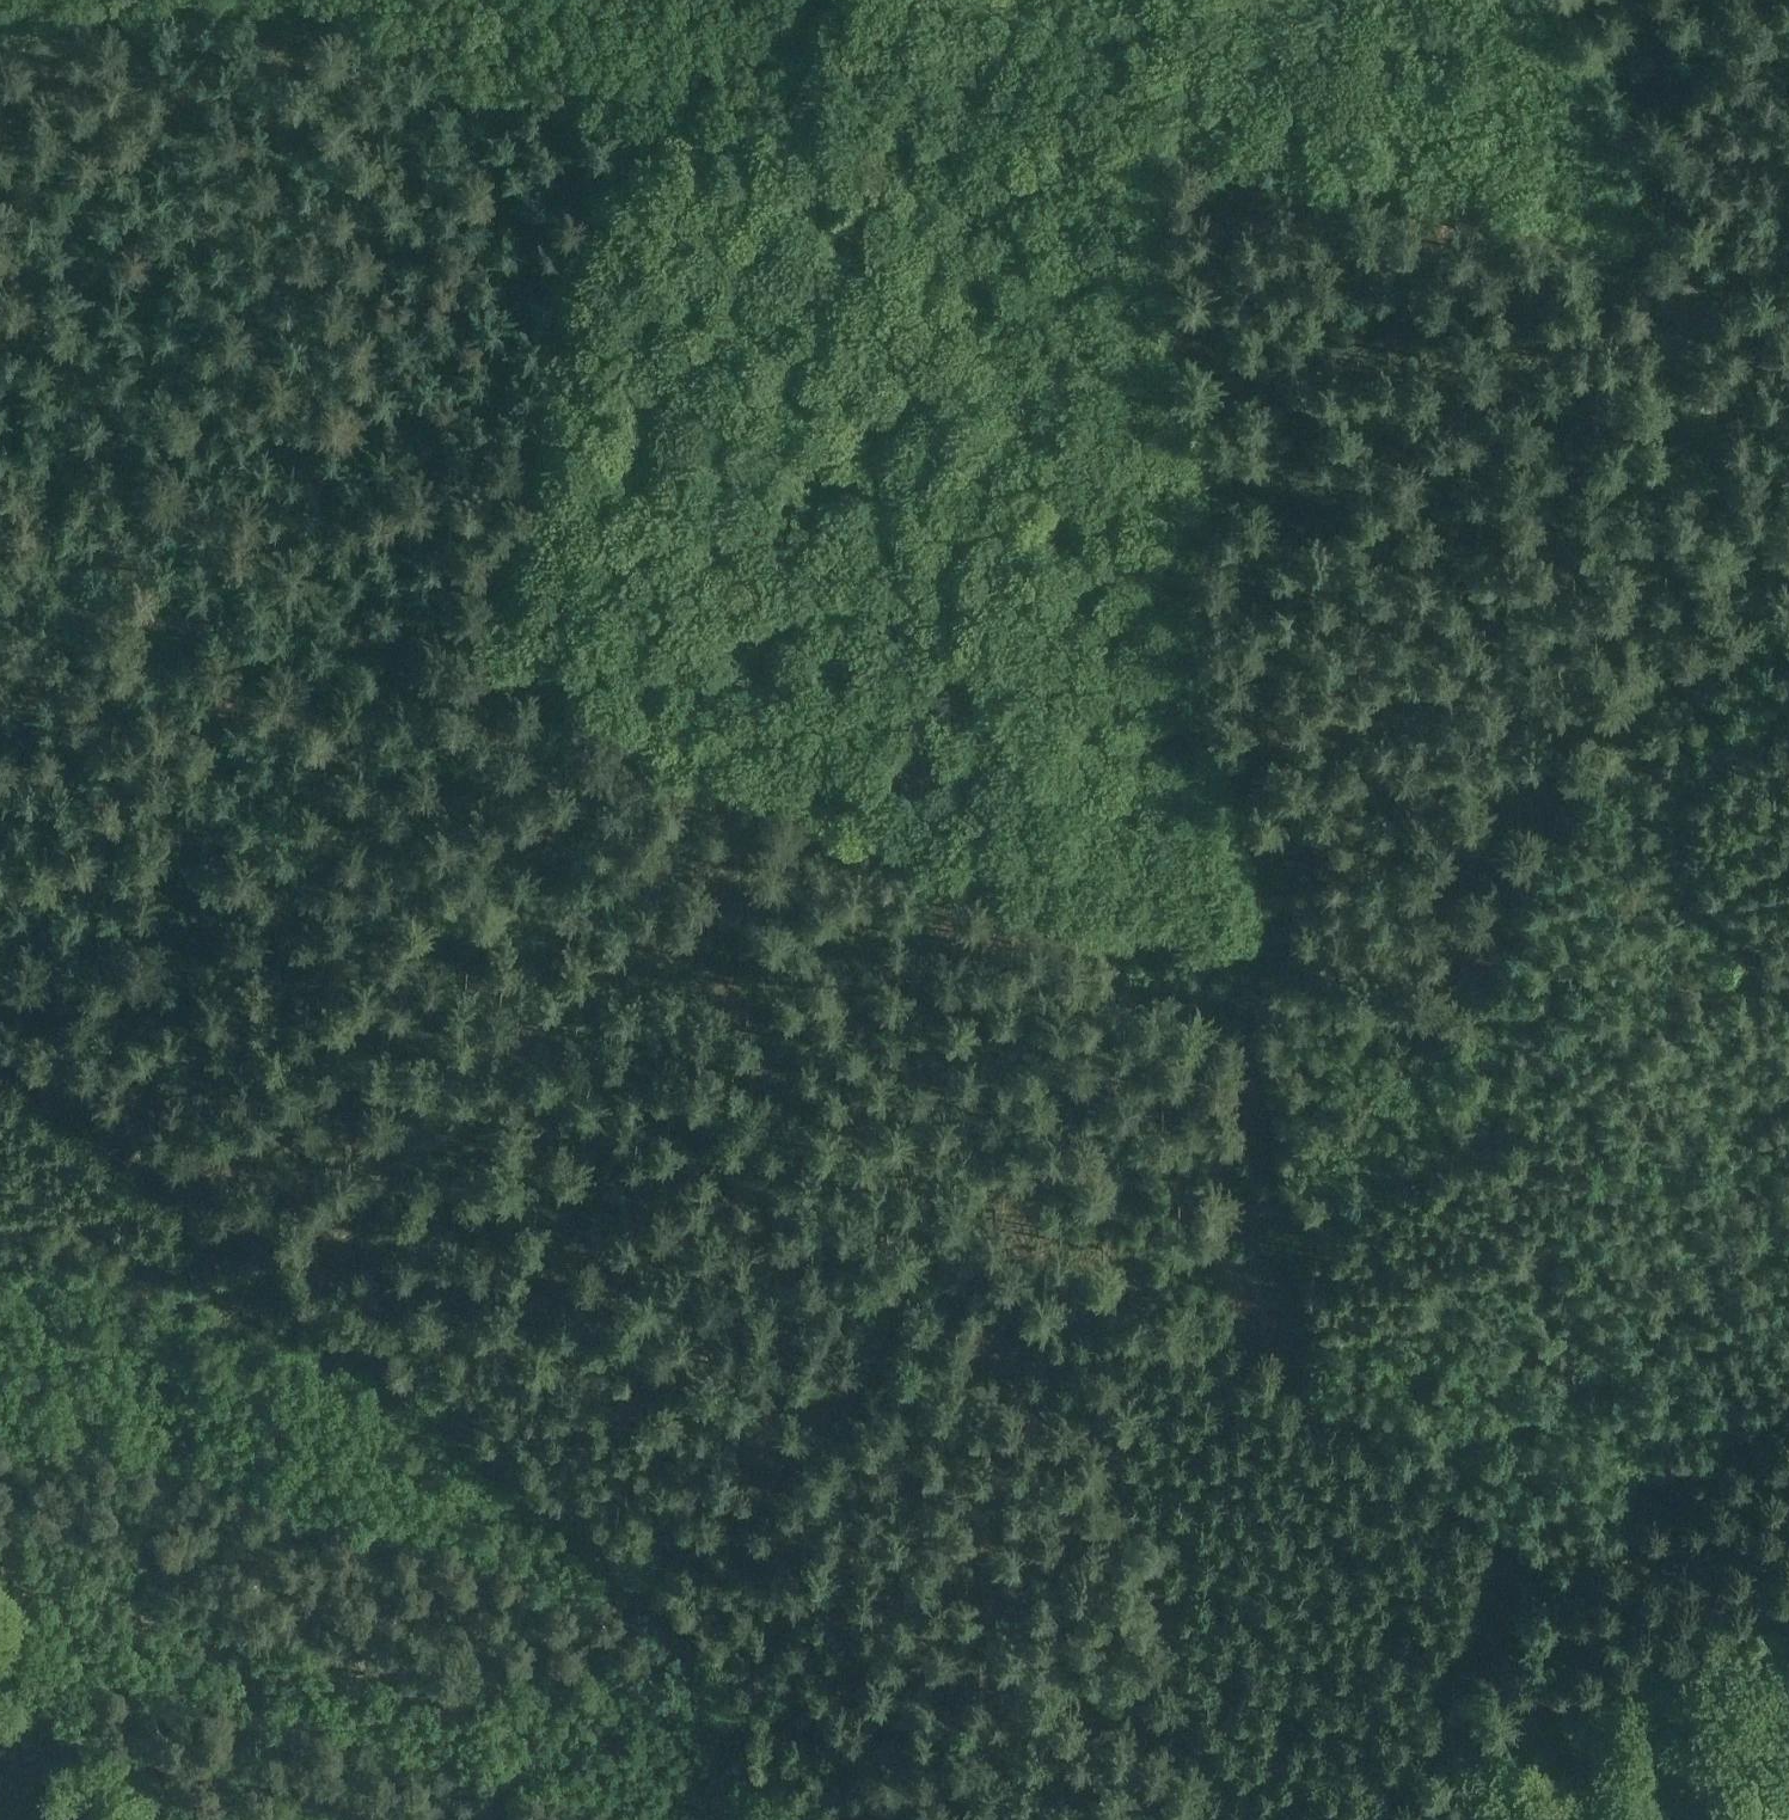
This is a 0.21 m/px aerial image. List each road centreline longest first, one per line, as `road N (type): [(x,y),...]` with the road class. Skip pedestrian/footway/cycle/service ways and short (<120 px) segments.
road 1 (track): [(791,1819),(643,1551),(0,992)]
road 2 (track): [(1648,227),(1788,614)]
road 3 (track): [(1566,0),(1648,227)]
road 4 (track): [(1648,227),(1679,269),(1744,312),(1788,327)]

